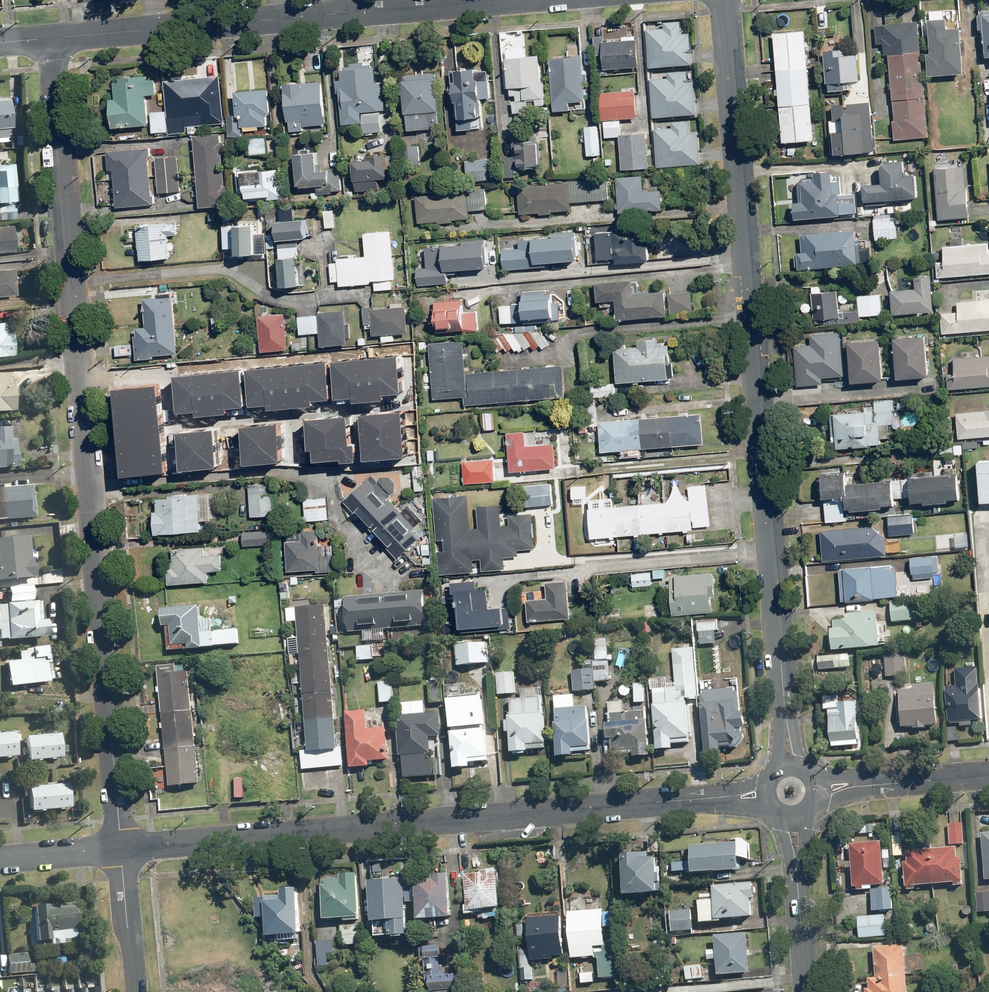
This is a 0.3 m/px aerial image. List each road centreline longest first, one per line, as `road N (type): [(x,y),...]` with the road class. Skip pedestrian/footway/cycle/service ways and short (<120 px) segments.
road 1 (residential): [(51,37),(122,852)]
road 2 (tertiary): [(785,765),(724,0)]
road 3 (tertiary): [(763,795),(122,852)]
road 4 (residential): [(51,37),(509,0)]
road 5 (tertiary): [(803,991),(790,817)]
road 6 (residential): [(988,775),(816,790)]
road 7 (residential): [(122,852),(133,991)]
road 8 (tertiary): [(122,852),(0,863)]

